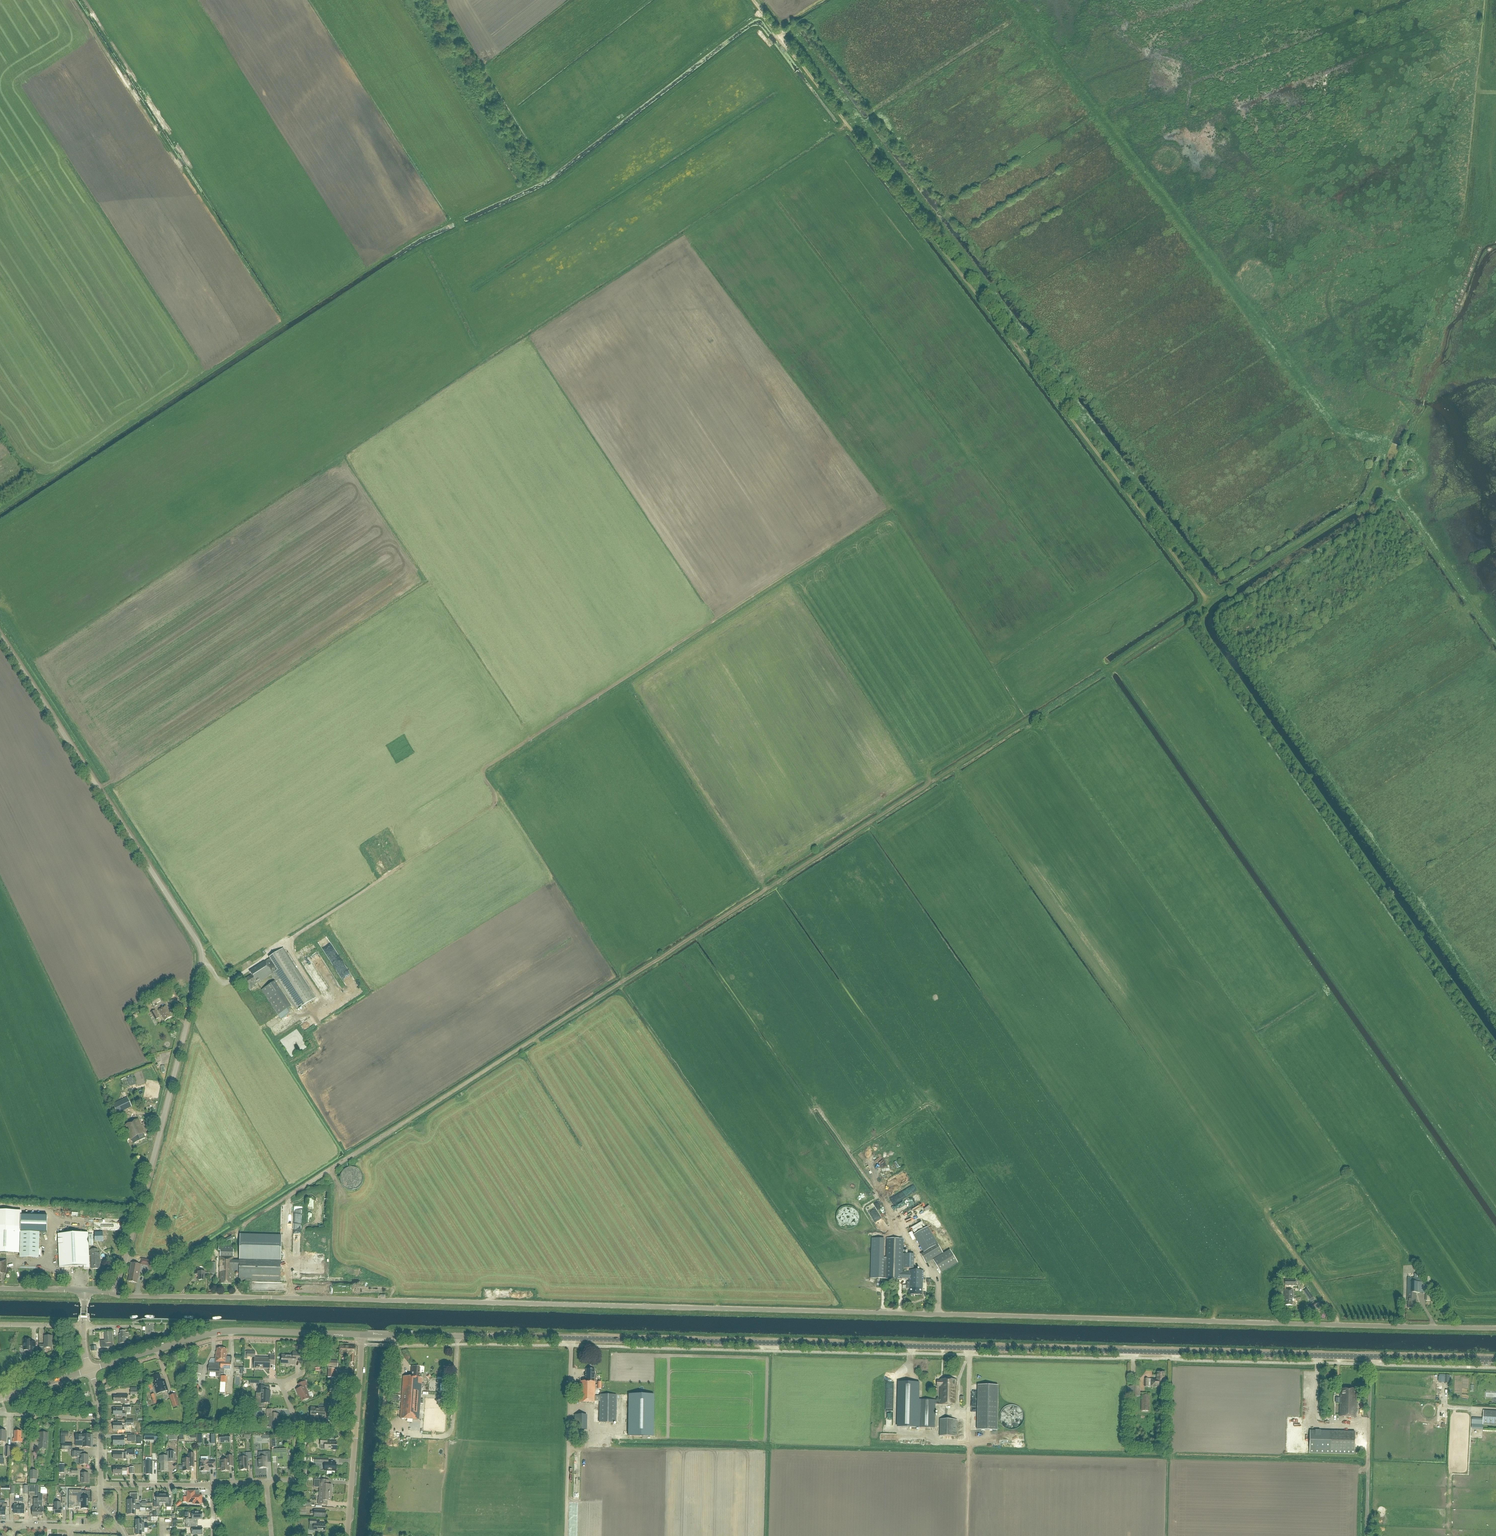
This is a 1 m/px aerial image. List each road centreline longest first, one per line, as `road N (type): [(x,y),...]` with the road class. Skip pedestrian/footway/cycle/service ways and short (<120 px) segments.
road 1 (unclassified): [(1495,1328),(111,1292)]
road 2 (track): [(150,1296),(160,1279),(217,1241),(1208,603)]
road 3 (tertiary): [(1495,1360),(367,1335)]
road 4 (track): [(1208,603),(754,0)]
road 5 (track): [(285,944),(399,869),(403,827),(423,808),(886,514)]
road 6 (tertiary): [(111,1292),(202,960),(0,635)]
road 7 (track): [(1208,603),(1362,503),(1375,482),(1386,485),(1495,639)]
road 8 (tertiary): [(90,1370),(221,1331),(361,1335)]
road 9 (track): [(374,1535),(387,1358),(395,1345)]
road 10 (track): [(1373,1357),(1367,1535)]

